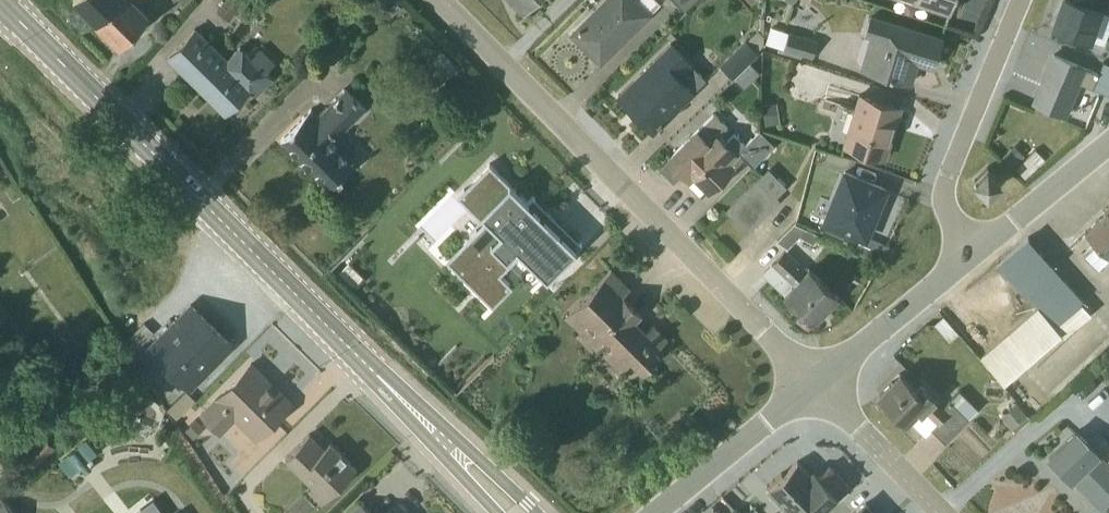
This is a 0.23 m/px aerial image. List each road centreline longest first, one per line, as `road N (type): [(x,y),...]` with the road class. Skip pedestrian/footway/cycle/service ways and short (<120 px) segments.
road 1 (secondary): [(517,512),(0,1)]
road 2 (residential): [(437,0),(816,382)]
road 3 (unclassified): [(1022,0),(949,176),(948,216),(975,253)]
road 4 (residential): [(816,382),(653,512)]
road 5 (residential): [(975,253),(816,382)]
road 6 (residential): [(816,382),(948,512)]
road 7 (residential): [(1108,148),(975,253)]

